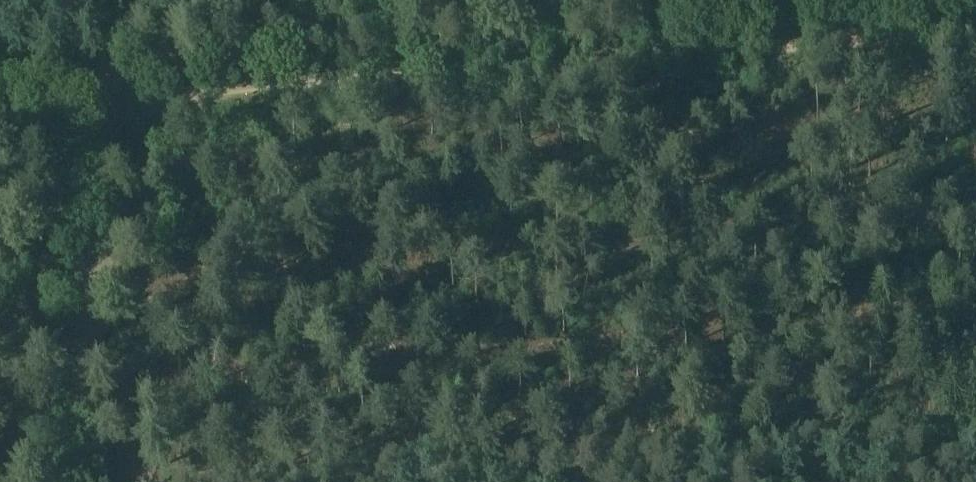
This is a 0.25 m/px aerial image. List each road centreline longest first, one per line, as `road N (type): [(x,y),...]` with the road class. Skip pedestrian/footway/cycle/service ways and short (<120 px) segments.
road 1 (track): [(975,30),(112,106)]
road 2 (track): [(212,481),(975,408)]
road 3 (track): [(112,106),(91,289)]
road 4 (track): [(112,106),(248,0)]
road 5 (track): [(0,83),(65,71),(112,106)]

